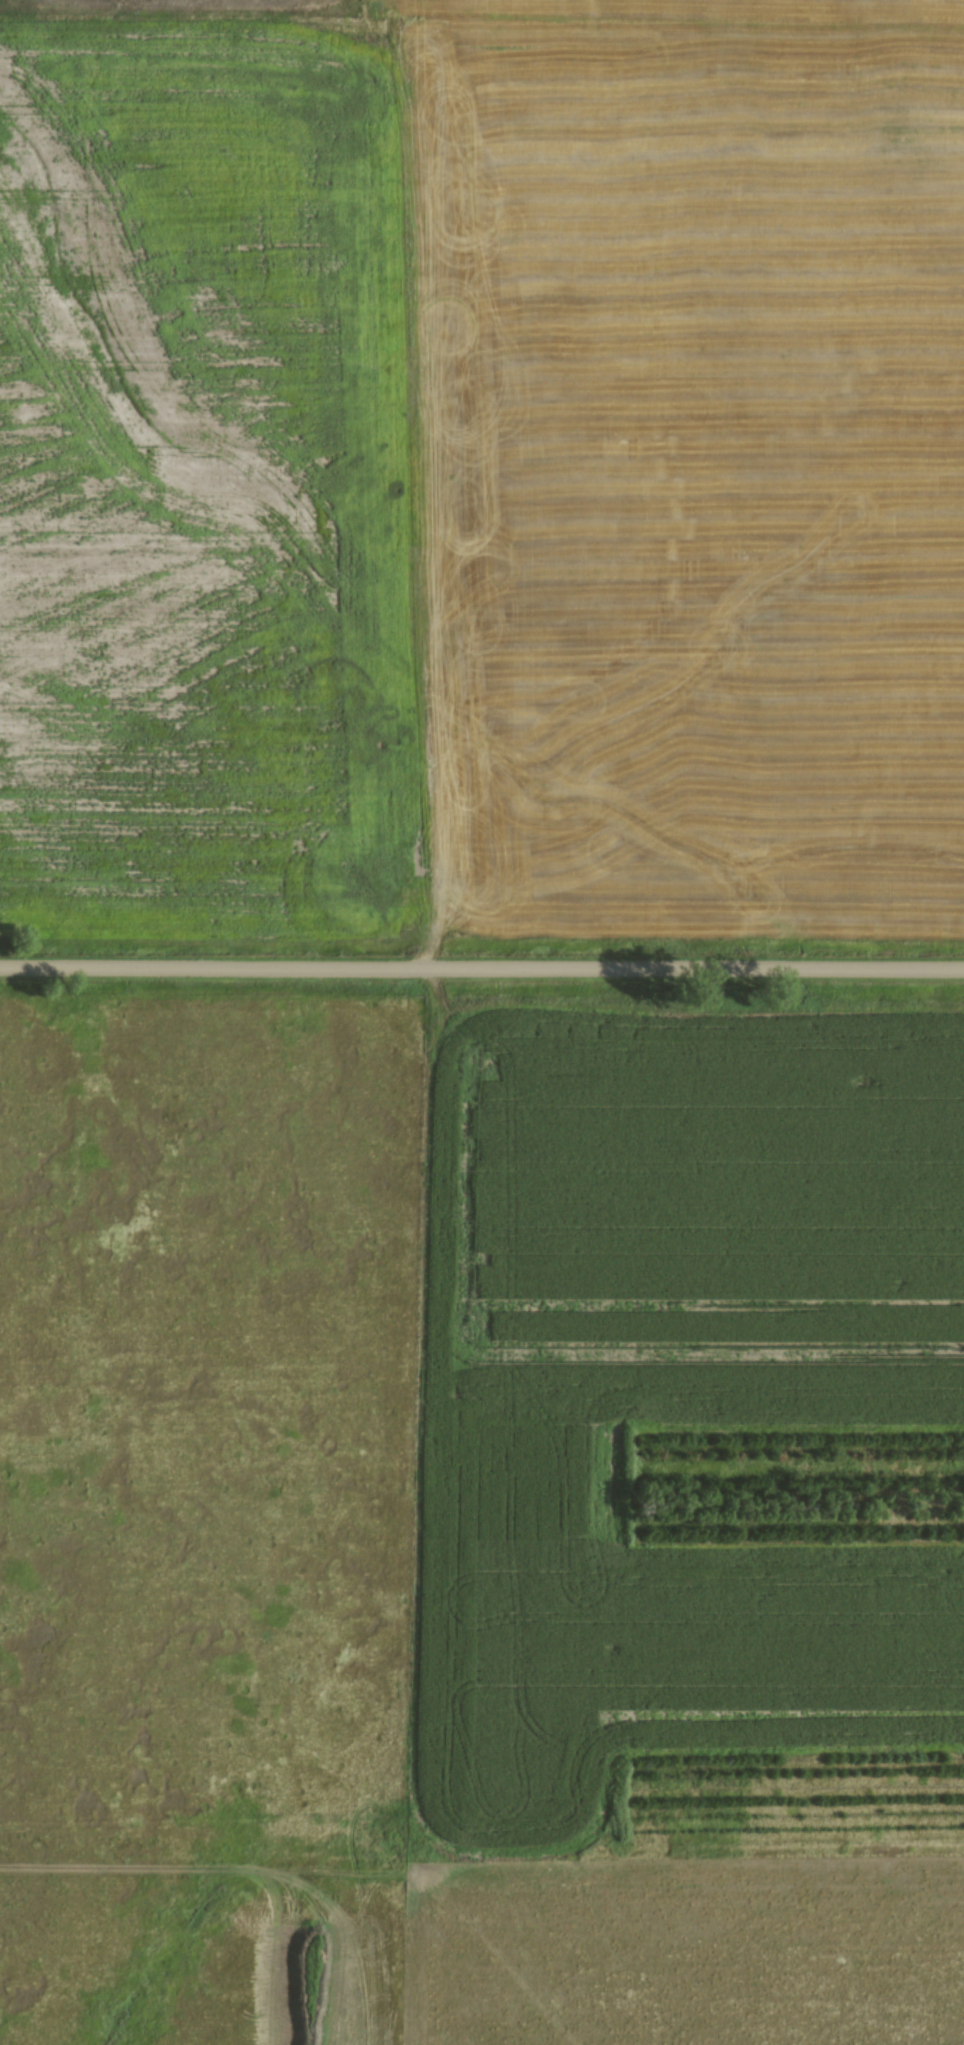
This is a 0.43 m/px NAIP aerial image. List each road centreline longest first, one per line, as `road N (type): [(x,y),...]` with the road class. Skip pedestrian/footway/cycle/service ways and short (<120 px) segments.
road 1 (residential): [(963,968),(0,966)]

